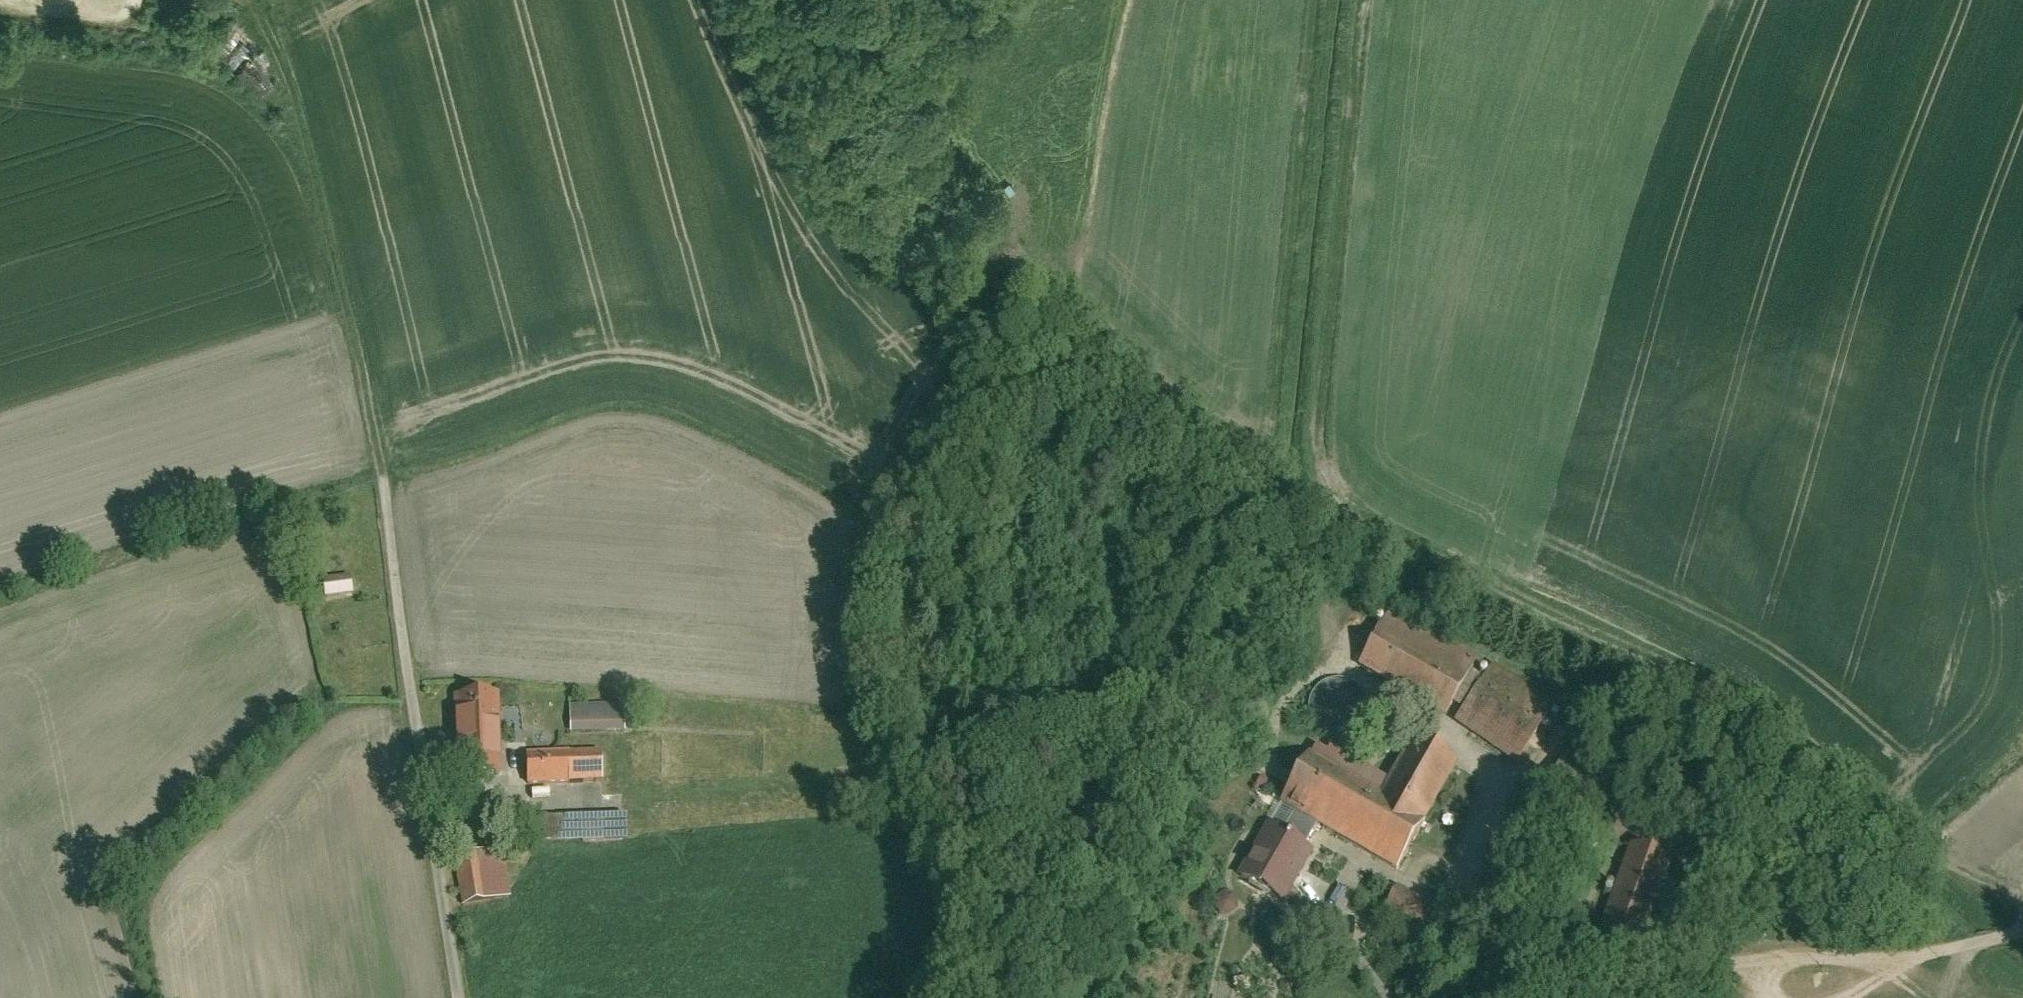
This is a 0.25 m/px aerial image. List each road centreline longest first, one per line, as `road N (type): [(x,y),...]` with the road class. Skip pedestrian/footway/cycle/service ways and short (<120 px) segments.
road 1 (track): [(2022,931),(1806,969),(1650,976)]
road 2 (track): [(383,470),(335,268)]

